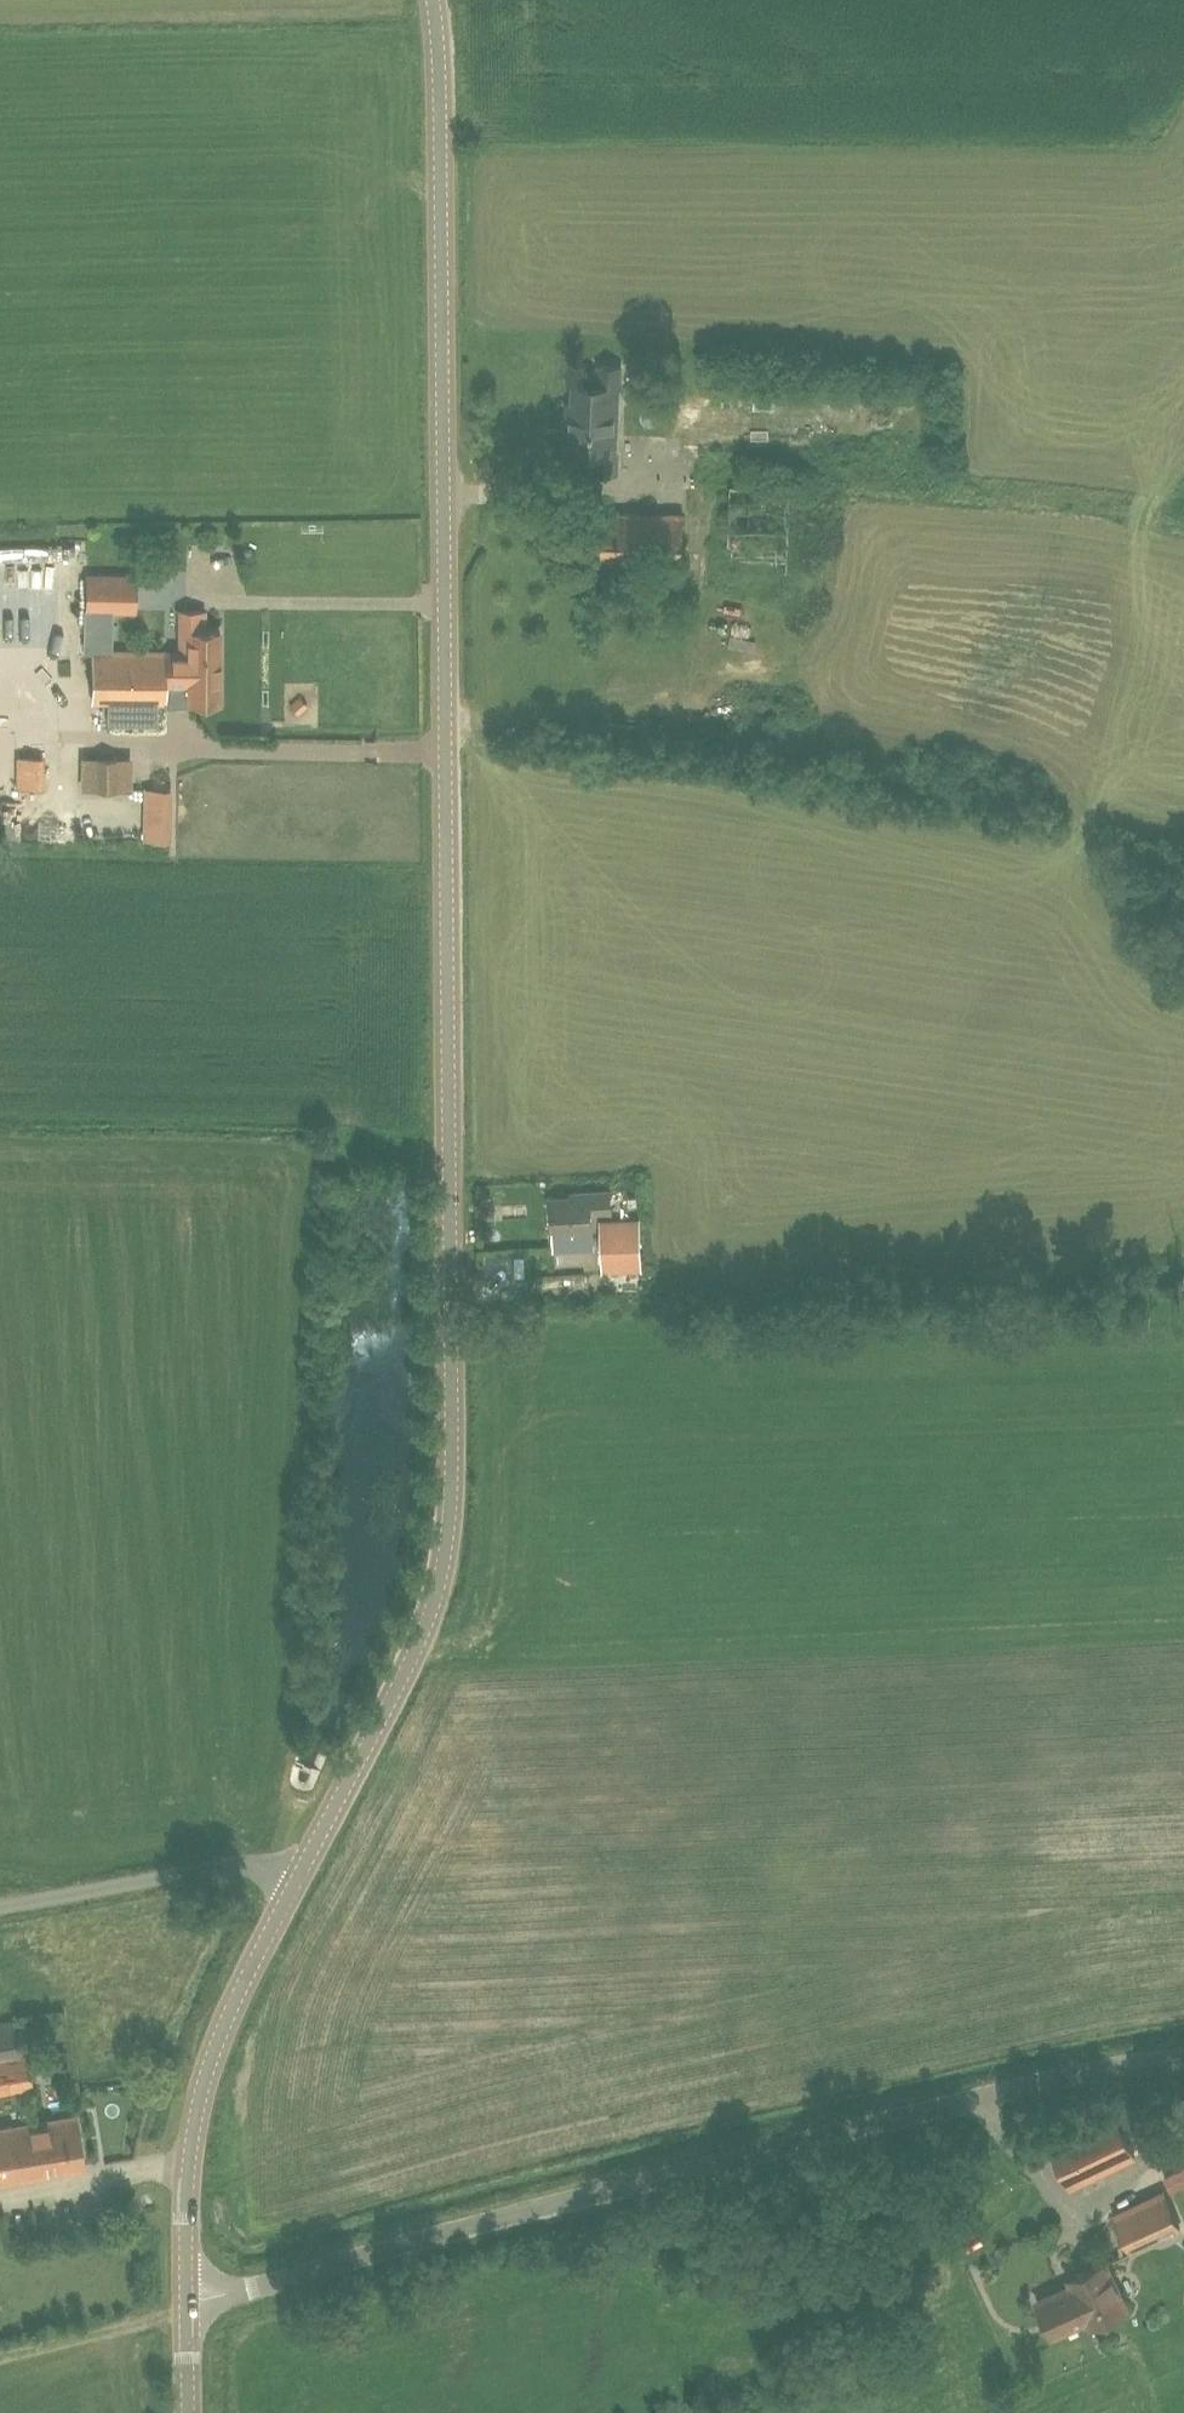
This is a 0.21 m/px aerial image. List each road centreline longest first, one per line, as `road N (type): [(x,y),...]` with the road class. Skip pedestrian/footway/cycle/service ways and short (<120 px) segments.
road 1 (tertiary): [(304,1867),(413,1655),(437,1598),(450,1528),(433,0)]
road 2 (unclassified): [(187,2307),(1143,2066),(1183,2064)]
road 3 (tertiary): [(187,2307),(188,2183),(215,2055),(304,1867)]
road 4 (unclassified): [(0,1910),(252,1864),(304,1867)]

